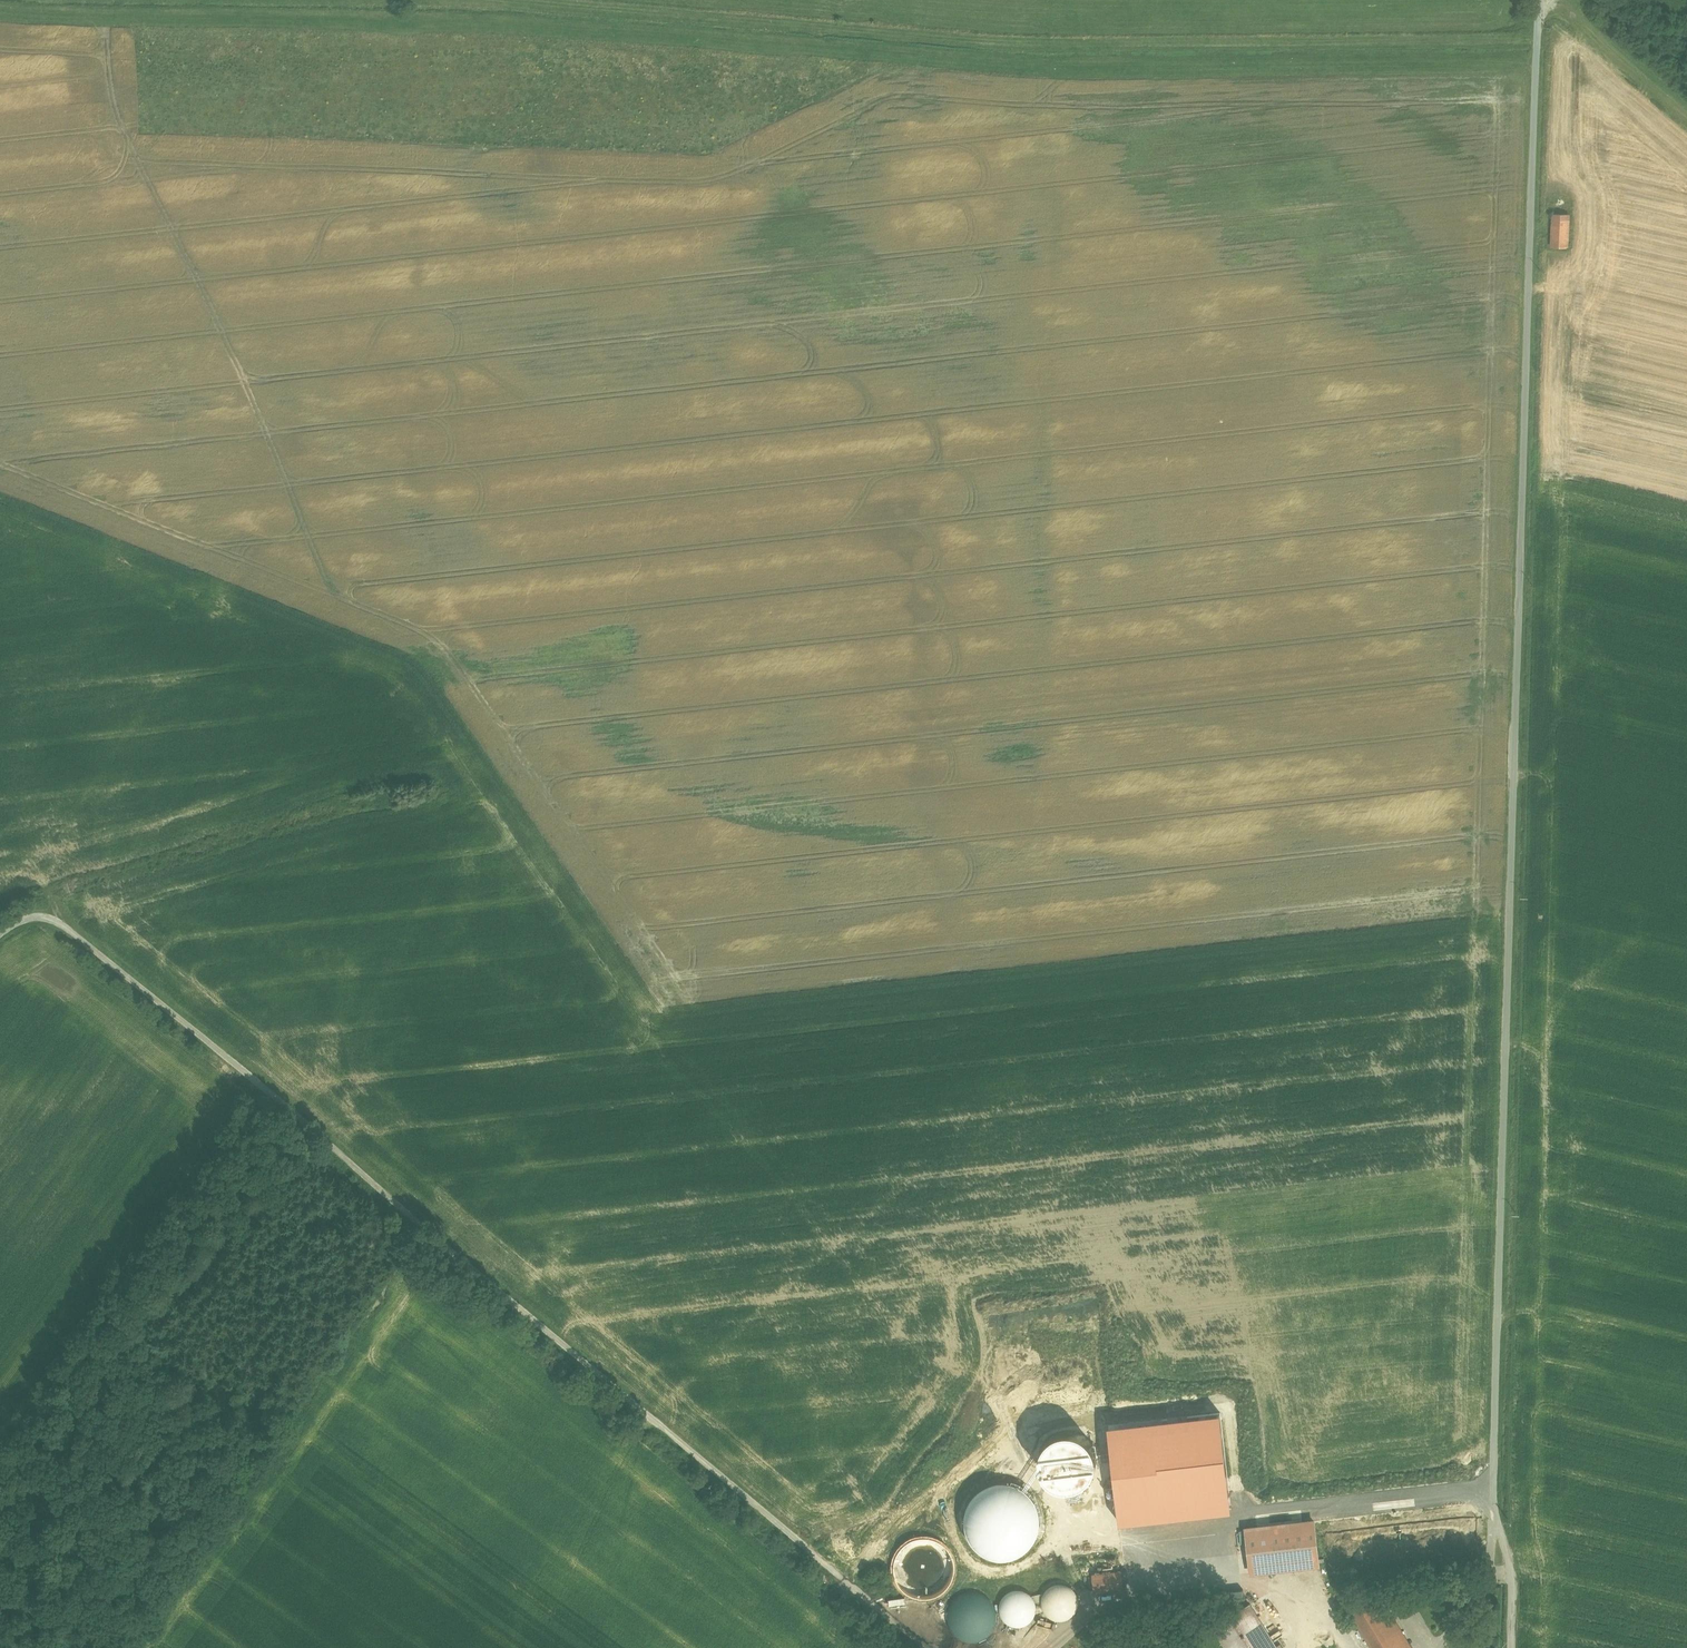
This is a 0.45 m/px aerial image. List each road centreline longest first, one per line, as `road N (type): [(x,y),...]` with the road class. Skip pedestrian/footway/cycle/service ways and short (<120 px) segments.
road 1 (residential): [(1538,0),(1494,1647)]
road 2 (track): [(0,943),(31,921),(59,922),(925,1647)]

